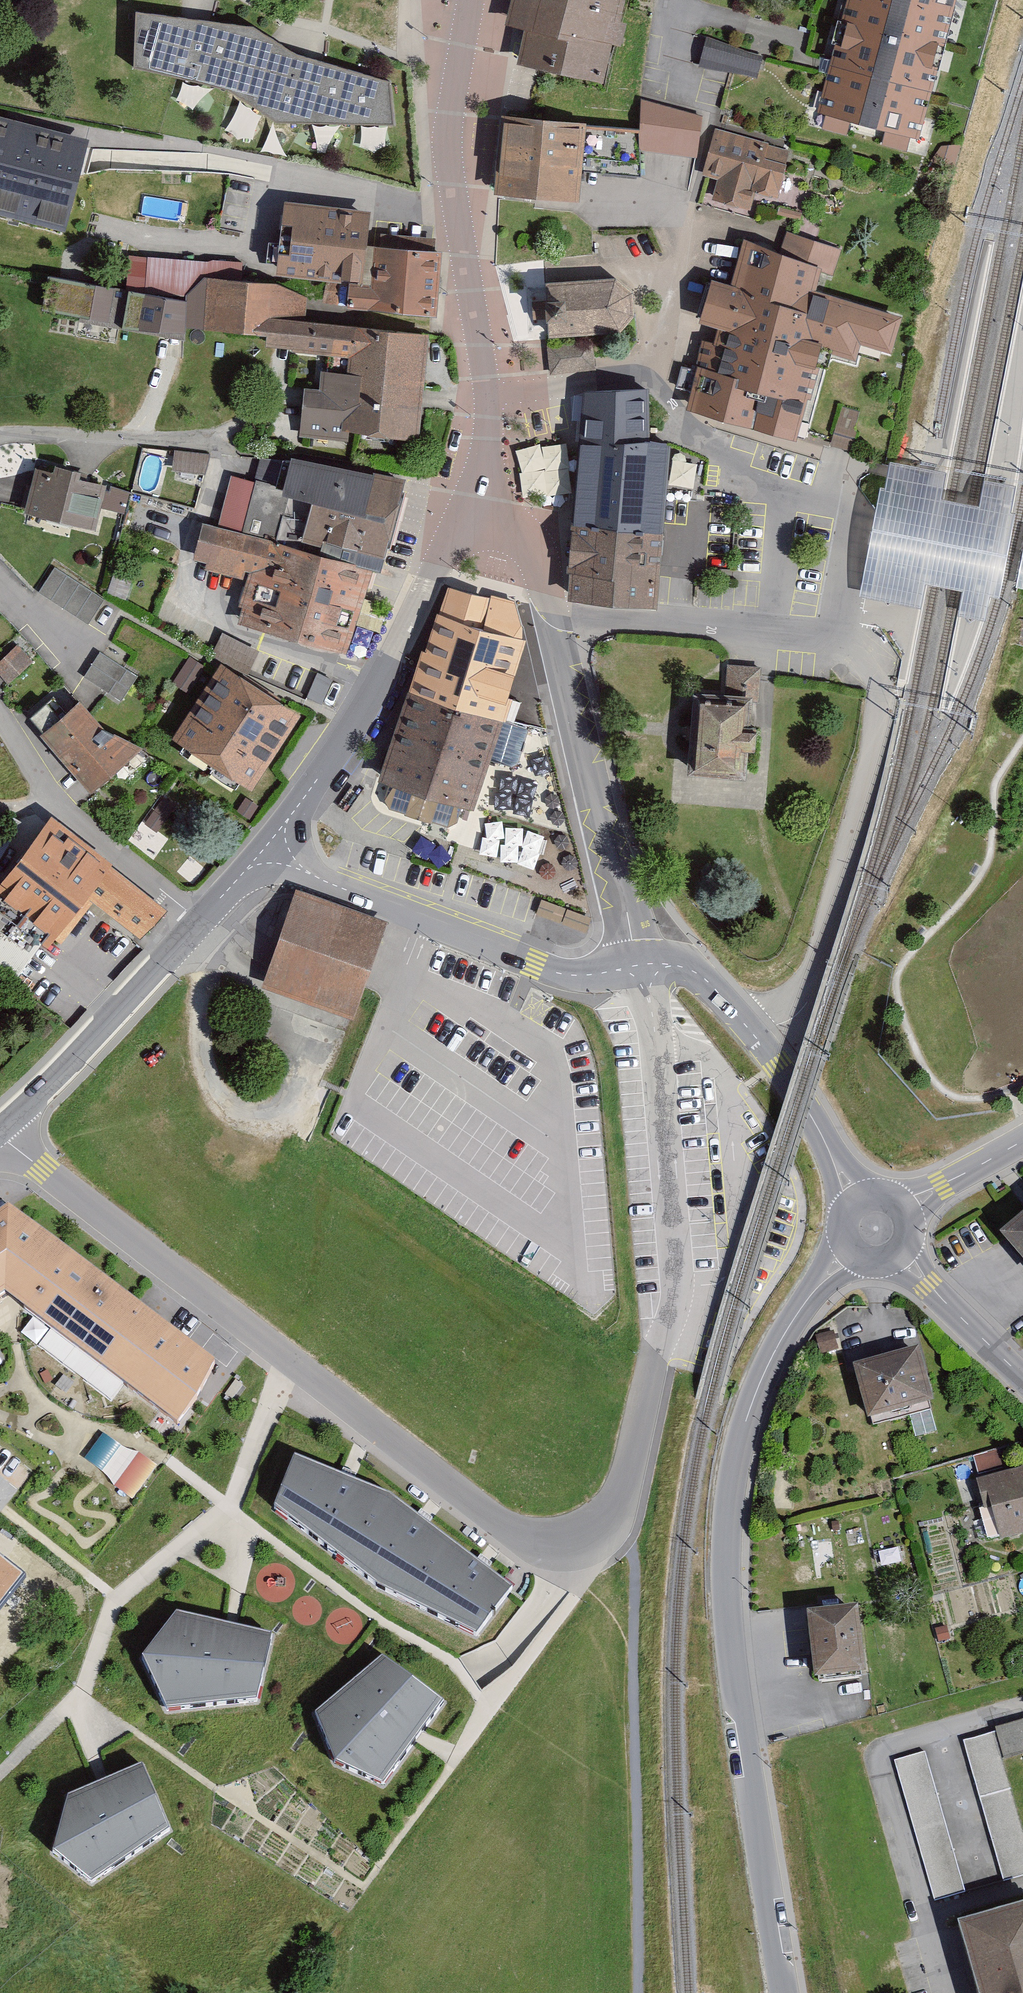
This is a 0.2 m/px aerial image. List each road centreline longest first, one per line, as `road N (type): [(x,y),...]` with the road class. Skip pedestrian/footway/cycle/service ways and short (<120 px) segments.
road 1 (residential): [(0,1137),(539,1546),(571,1546),(612,1515),(662,1341)]
road 2 (unclassified): [(876,1229),(788,1329),(756,1391),(736,1467),(726,1571),(746,1756),(786,1992)]
road 3 (unclassified): [(751,1030),(785,1022),(804,1002),(849,852),(881,671),(839,641)]
road 4 (residential): [(454,0),(445,132),(486,396)]
road 5 (unclassified): [(274,852),(247,869),(0,1134)]
road 6 (unclassified): [(274,852),(557,972),(635,965)]
road 7 (unclassified): [(553,627),(635,965)]
road 8 (residential): [(553,627),(757,628),(839,641)]
road 9 (residential): [(654,372),(723,470),(848,511)]
road 10 (unclassified): [(751,1030),(876,1229)]
road 11 (residential): [(654,372),(685,226),(606,209)]
road 12 (unclassified): [(394,657),(274,852)]
road 13 (residential): [(876,1229),(1022,1376)]
road 14 (residential): [(479,498),(394,657)]
road 15 (residential): [(1022,1141),(876,1229)]
road 16 (residential): [(486,396),(654,372)]
road 17 (residential): [(479,498),(516,527),(553,627)]
road 18 (unclassified): [(635,965),(692,972),(751,1030)]
road 19 (residential): [(839,641),(848,511)]

